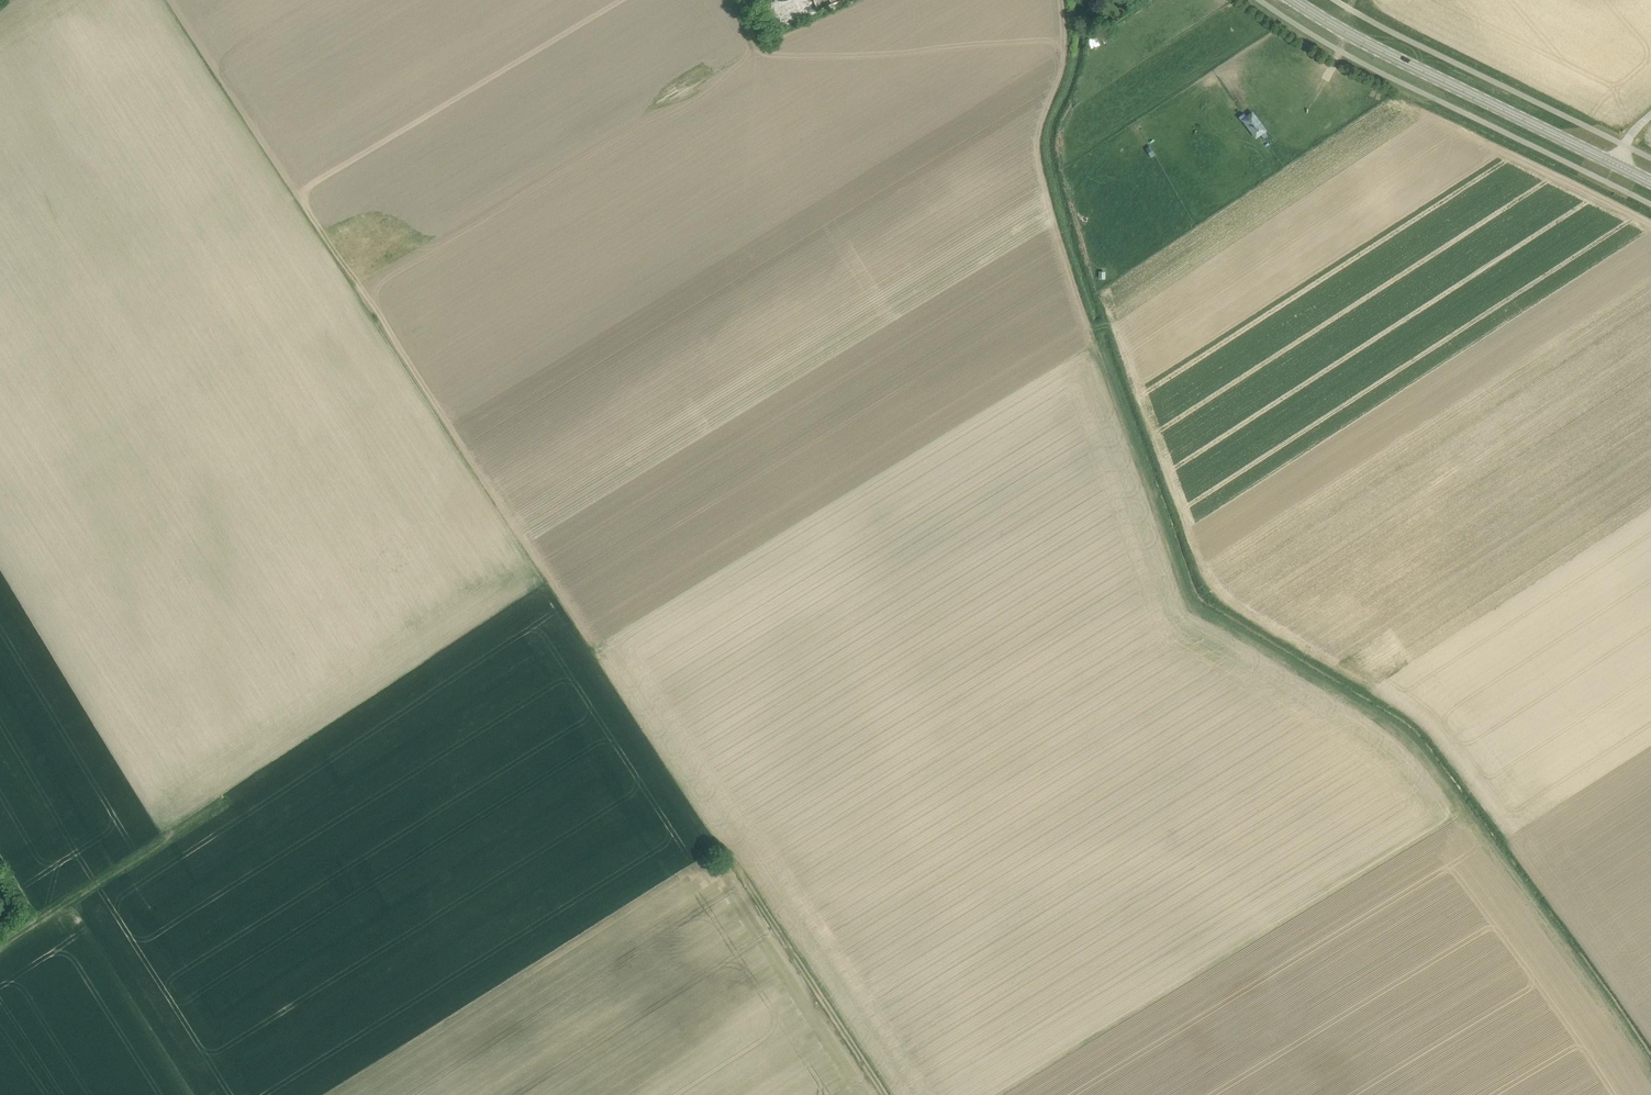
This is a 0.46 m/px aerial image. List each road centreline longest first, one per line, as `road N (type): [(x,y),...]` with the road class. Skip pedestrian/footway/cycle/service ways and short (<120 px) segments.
road 1 (secondary): [(1617,164),(1294,0)]
road 2 (track): [(736,864),(886,1094)]

